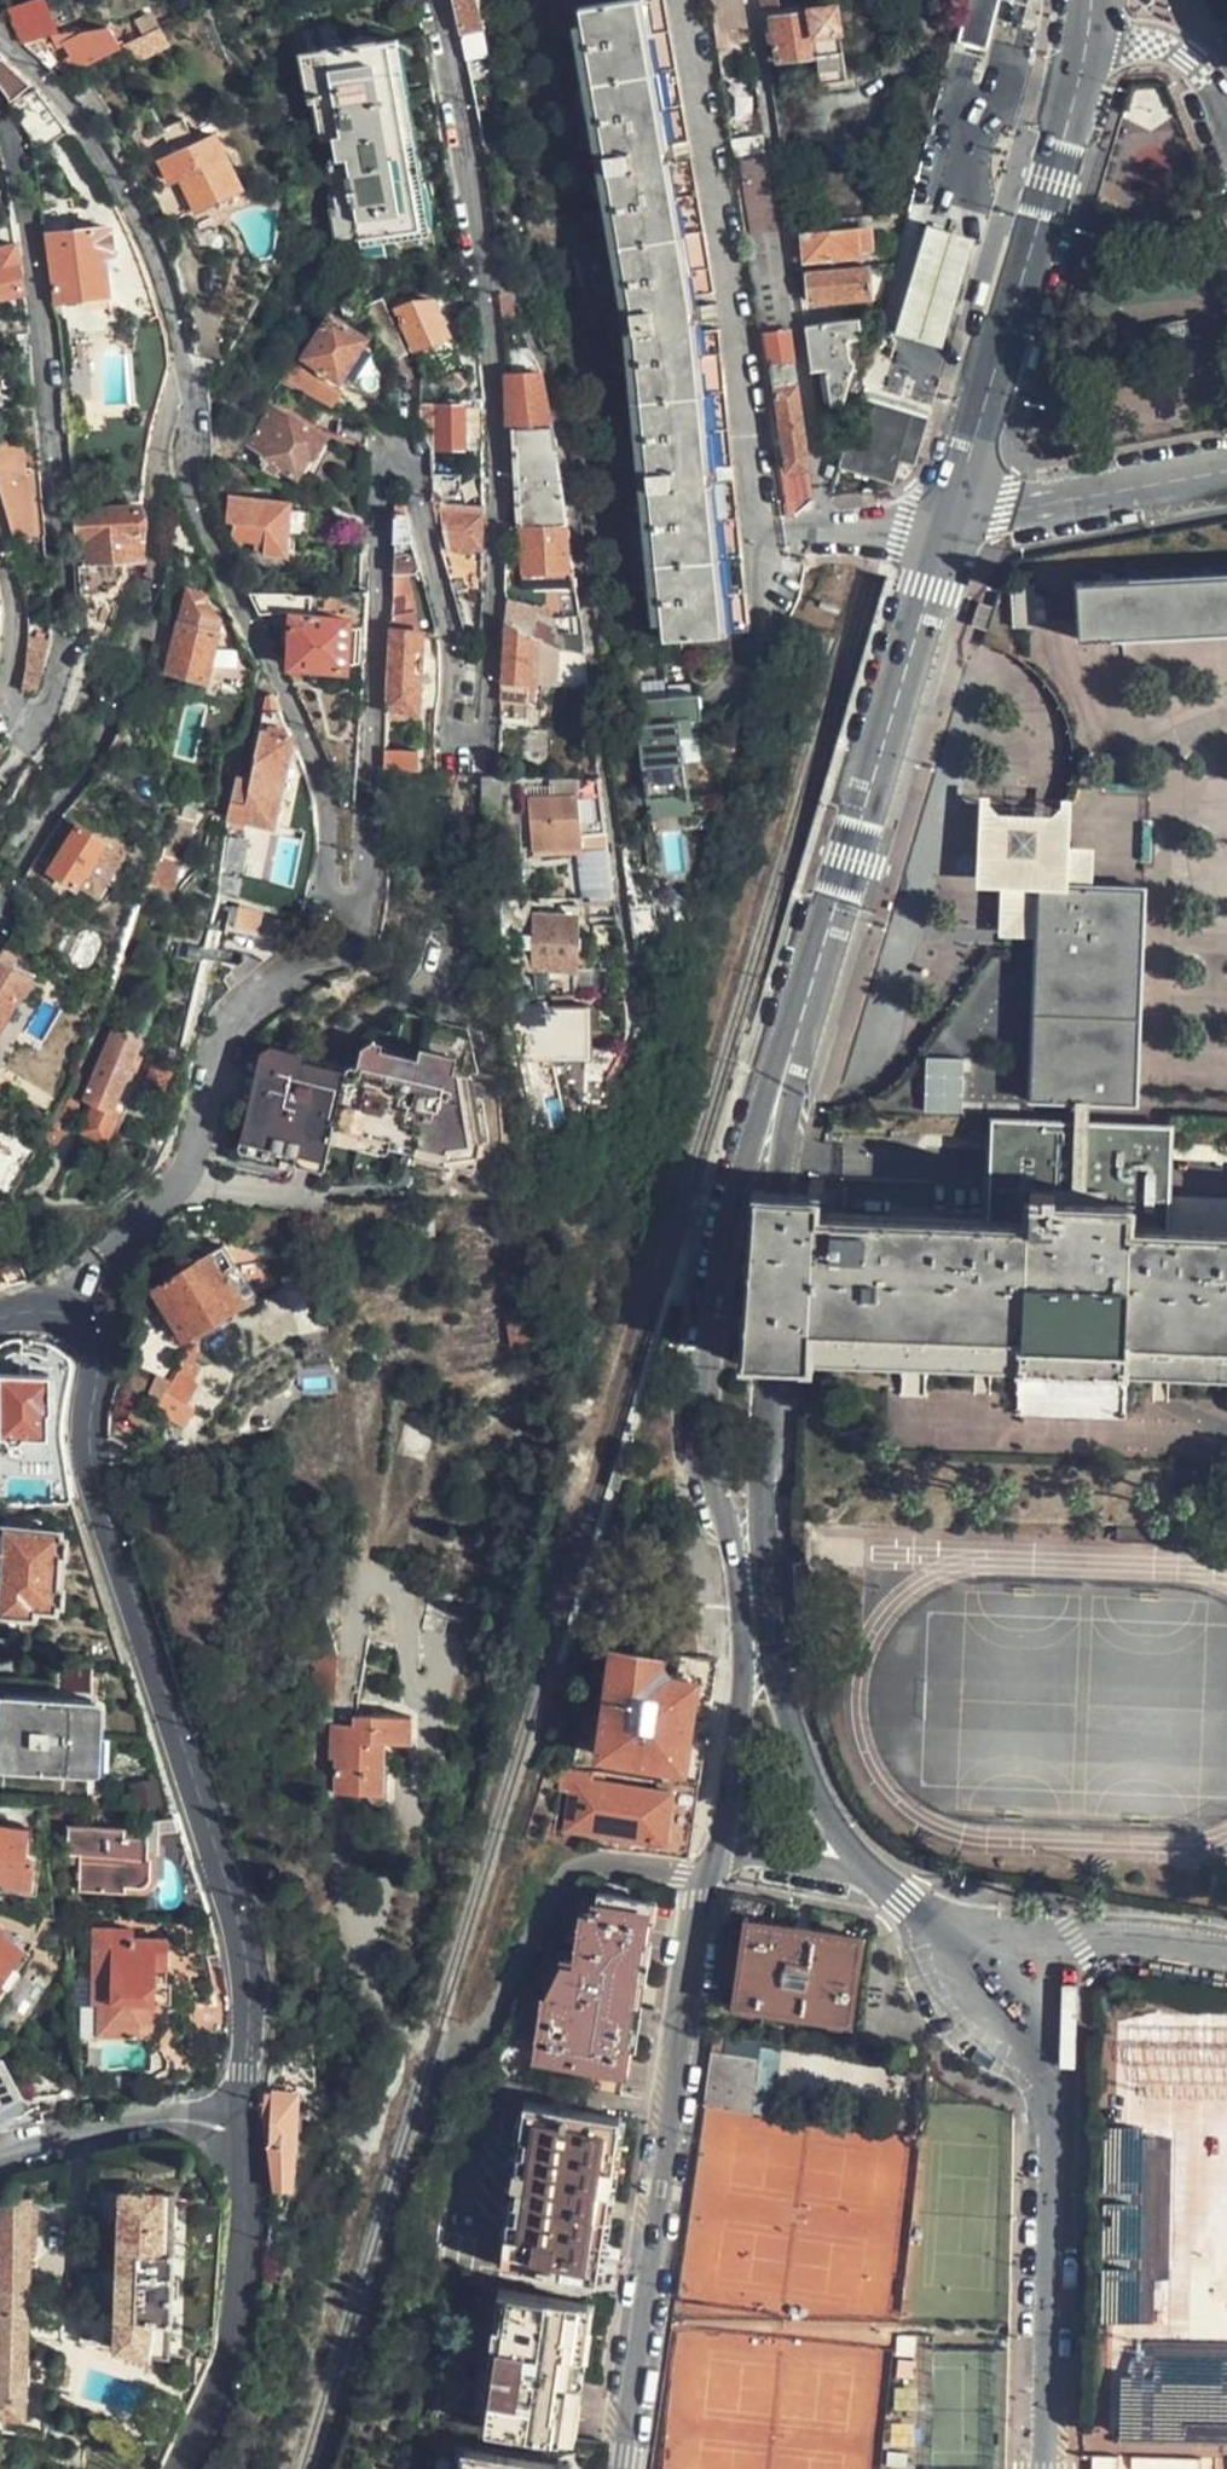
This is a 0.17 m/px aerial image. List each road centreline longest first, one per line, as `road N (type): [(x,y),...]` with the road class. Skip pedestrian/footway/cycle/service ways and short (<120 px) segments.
road 1 (residential): [(438,0),(488,265),(497,583),(489,718),(474,746),(448,733),(454,654),(407,467),(387,462),(365,874),(345,896),(329,882),(330,809),(195,516),(169,294),(143,230),(91,145),(0,42)]
road 2 (residential): [(872,1872),(810,1789),(780,1700),(758,1479),(780,1155),(811,992)]
road 3 (residential): [(0,1317),(60,1313),(93,1343),(92,1470),(237,1919),(247,1974),(244,2118)]
road 4 (residential): [(811,992),(747,1151),(715,1349),(715,1465),(743,1653),(719,1854)]
road 5 (residential): [(0,121),(18,153),(58,495),(60,661),(46,703),(28,718),(4,704),(8,595),(0,559)]
road 6 (residential): [(719,1854),(696,1903),(624,2468)]
road 7 (residential): [(1045,2468),(1050,2098),(1033,2022),(999,1978)]
road 8 (residential): [(811,992),(955,516)]
road 9 (residential): [(955,516),(1087,38)]
road 10 (residential): [(244,2118),(241,2307),(229,2372),(187,2468)]
road 11 (residential): [(955,516),(1226,473)]
road 12 (residential): [(0,2157),(105,2130),(244,2118)]
road 13 (residential): [(999,1978),(1078,1942),(1122,1937),(1226,1957)]
road 14 (residential): [(1226,134),(1188,62),(1164,47),(1087,38)]
road 15 (residential): [(999,1978),(872,1872)]
road 16 (residential): [(872,1872),(719,1854)]

